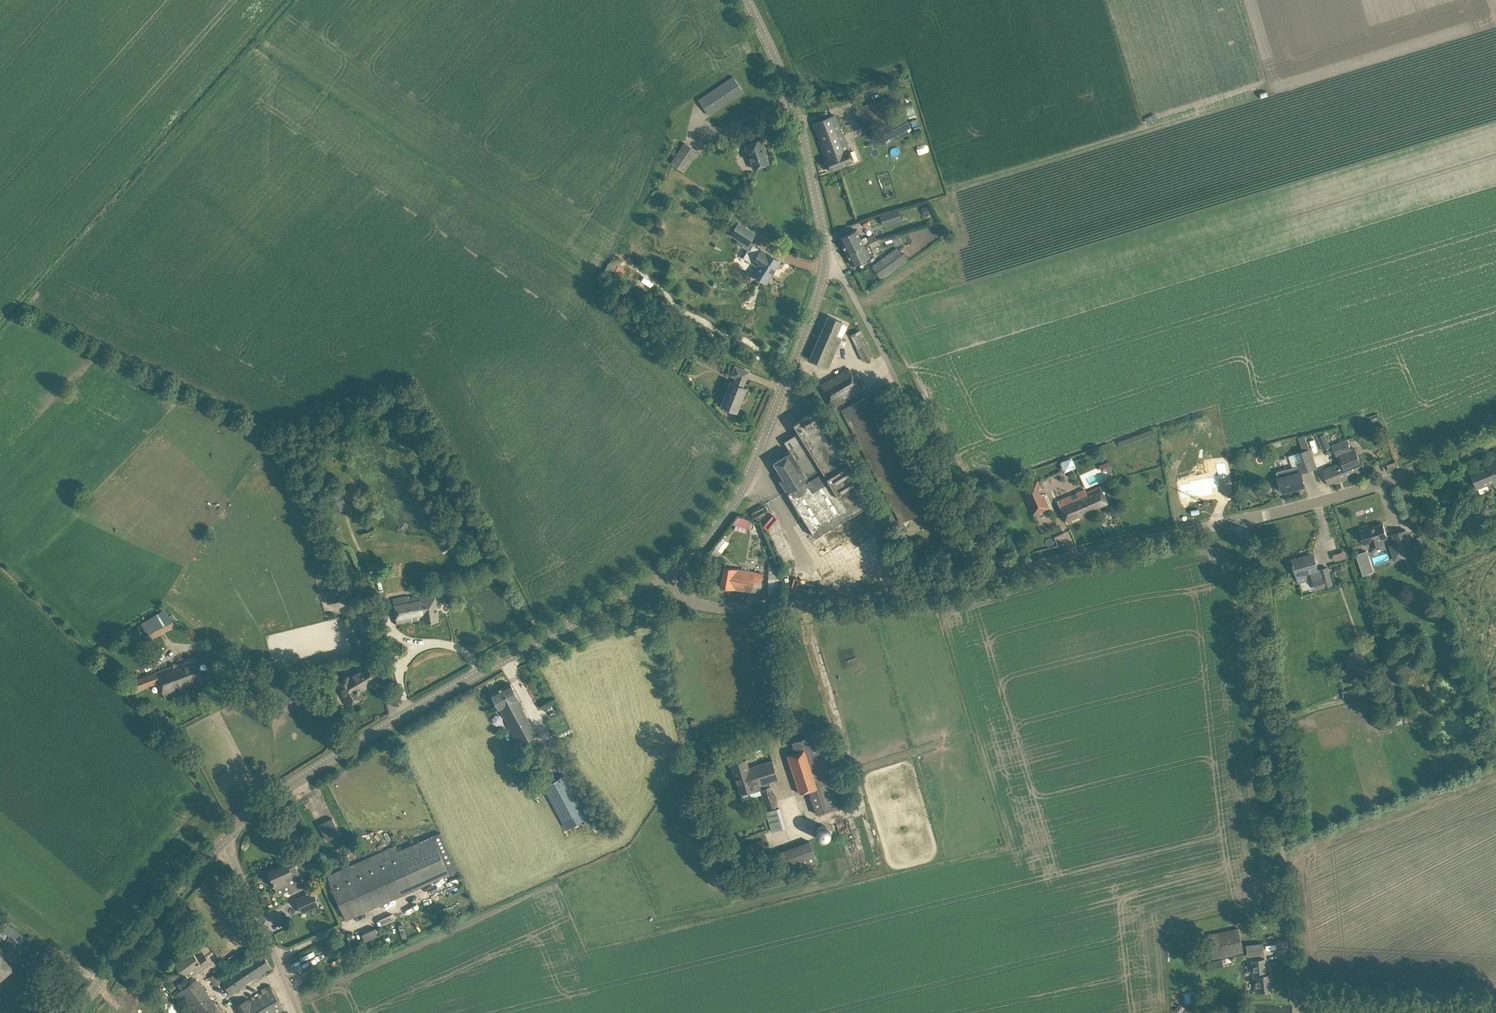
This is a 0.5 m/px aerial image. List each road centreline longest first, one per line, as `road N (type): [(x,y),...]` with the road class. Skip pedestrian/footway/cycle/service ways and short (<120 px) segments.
road 1 (tertiary): [(659,570),(723,511),(817,293),(818,204),(787,88),(745,0)]
road 2 (tertiary): [(216,844),(274,797),(408,714),(659,570)]
road 3 (unclassified): [(1297,1012),(1239,523)]
road 4 (unclassified): [(990,574),(925,590),(713,607),(675,592),(659,570)]
road 5 (unclassified): [(1239,523),(1329,505),(1495,440)]
road 6 (unclassified): [(990,574),(1239,523)]
road 7 (tertiary): [(75,1012),(216,844)]
road 8 (unclassified): [(294,1012),(216,844)]

